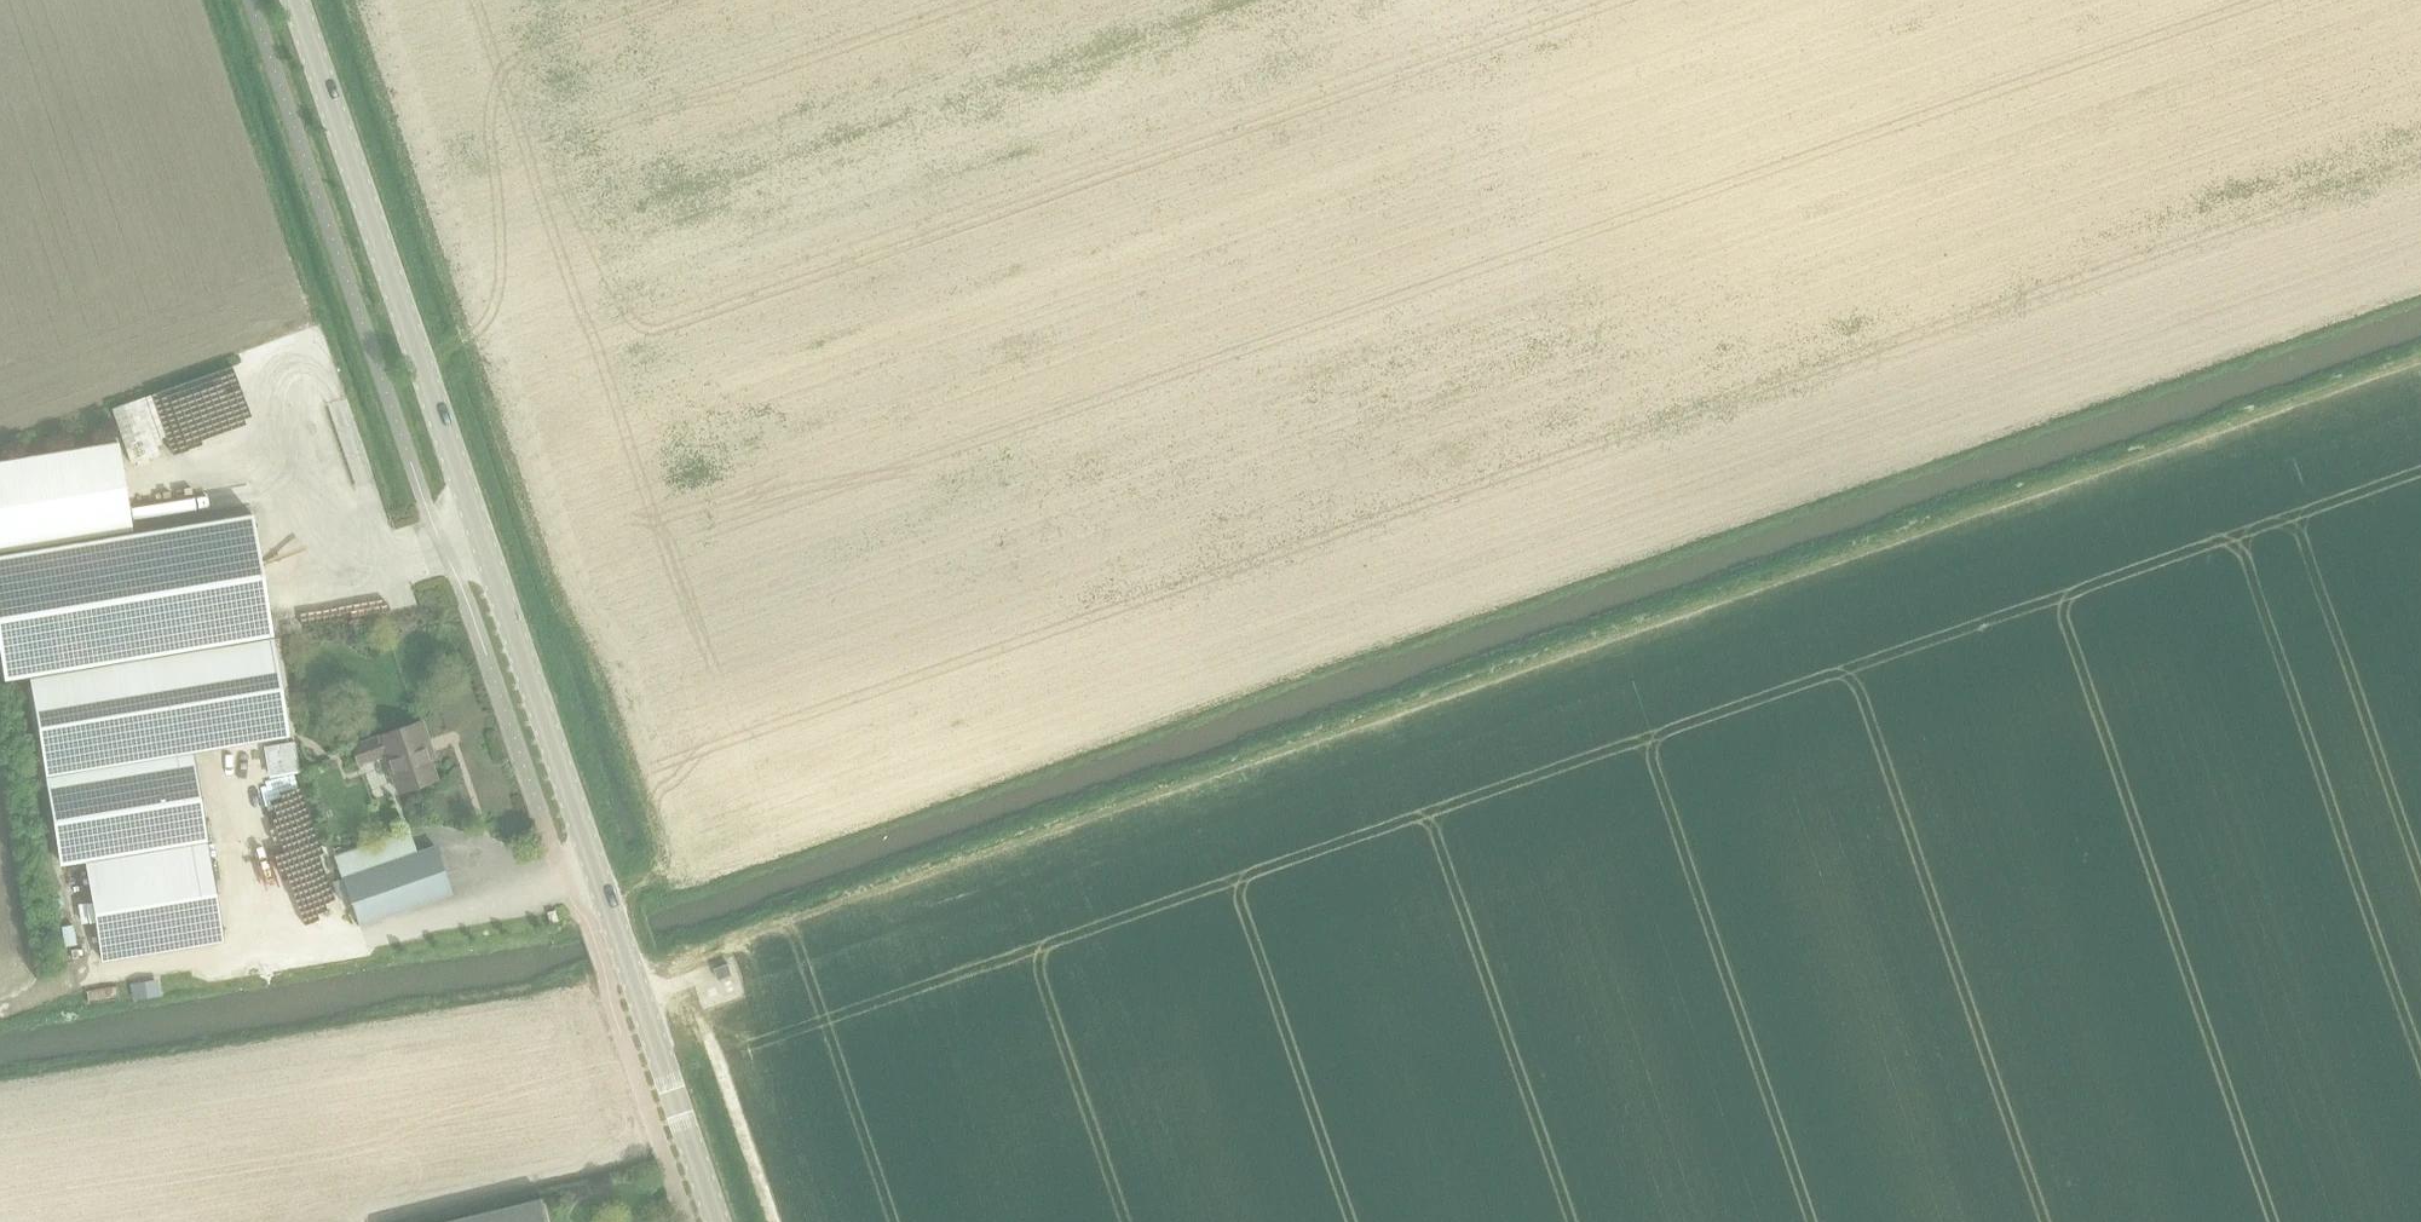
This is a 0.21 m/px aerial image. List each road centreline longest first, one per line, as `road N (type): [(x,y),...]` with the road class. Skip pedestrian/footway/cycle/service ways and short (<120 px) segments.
road 1 (secondary): [(721,1221),(289,0)]

